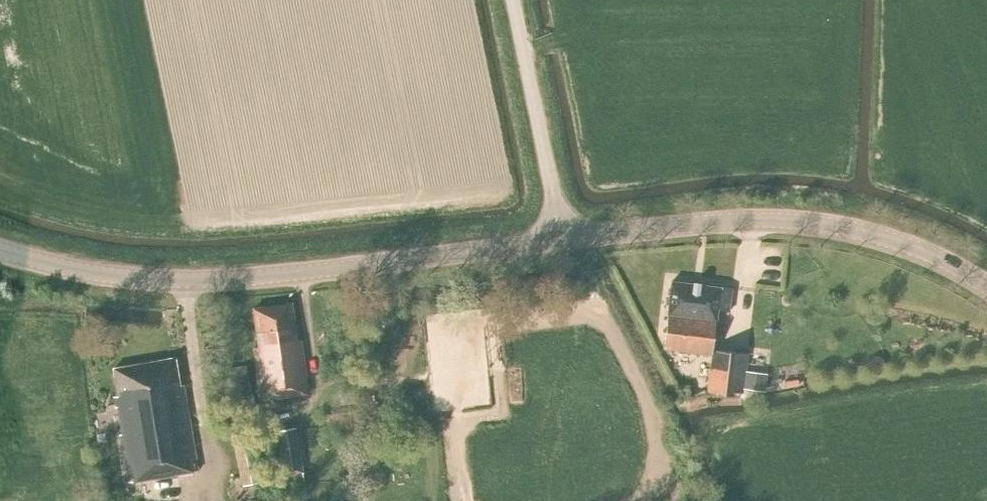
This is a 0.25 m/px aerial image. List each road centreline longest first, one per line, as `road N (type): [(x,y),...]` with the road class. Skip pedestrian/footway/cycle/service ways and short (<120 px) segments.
road 1 (secondary): [(561,241),(230,284),(116,280),(0,247)]
road 2 (secondary): [(986,284),(928,251),(863,229),(791,219),(561,241)]
road 3 (unclassified): [(561,241),(511,0)]

